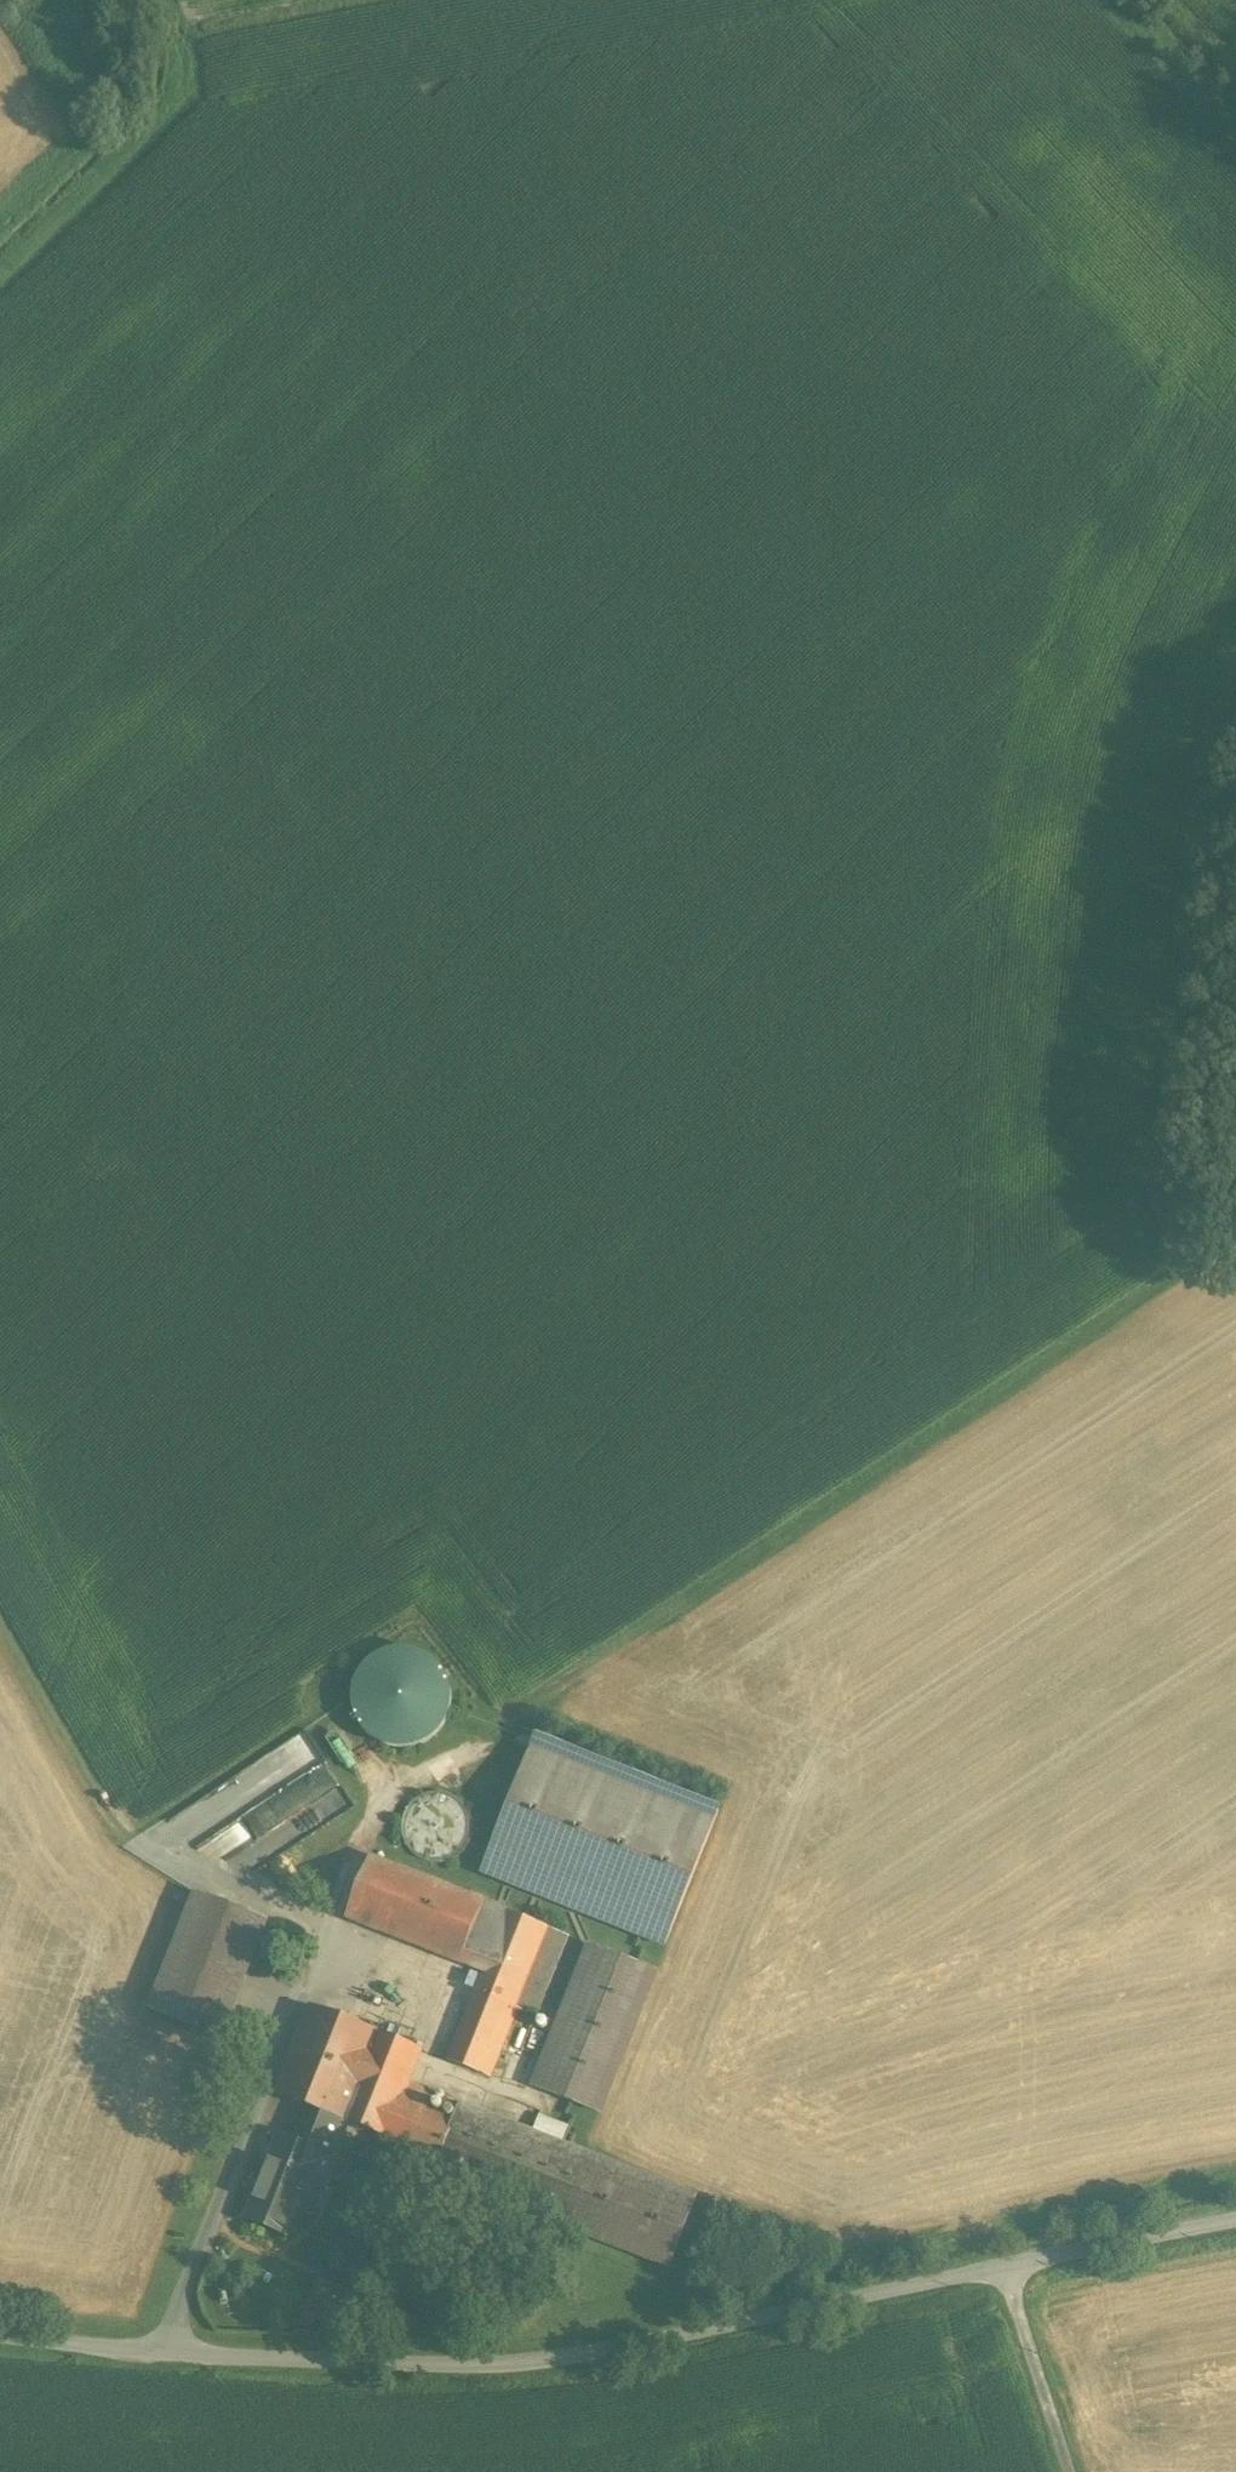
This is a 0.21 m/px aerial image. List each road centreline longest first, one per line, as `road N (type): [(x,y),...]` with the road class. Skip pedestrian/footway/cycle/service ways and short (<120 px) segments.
road 1 (unclassified): [(0,2328),(163,2354),(519,2359),(1235,2212)]
road 2 (track): [(1225,1240),(406,1784),(368,1831),(339,1892),(323,1956)]
road 3 (track): [(0,1615),(119,1821),(144,1850),(330,1929)]

